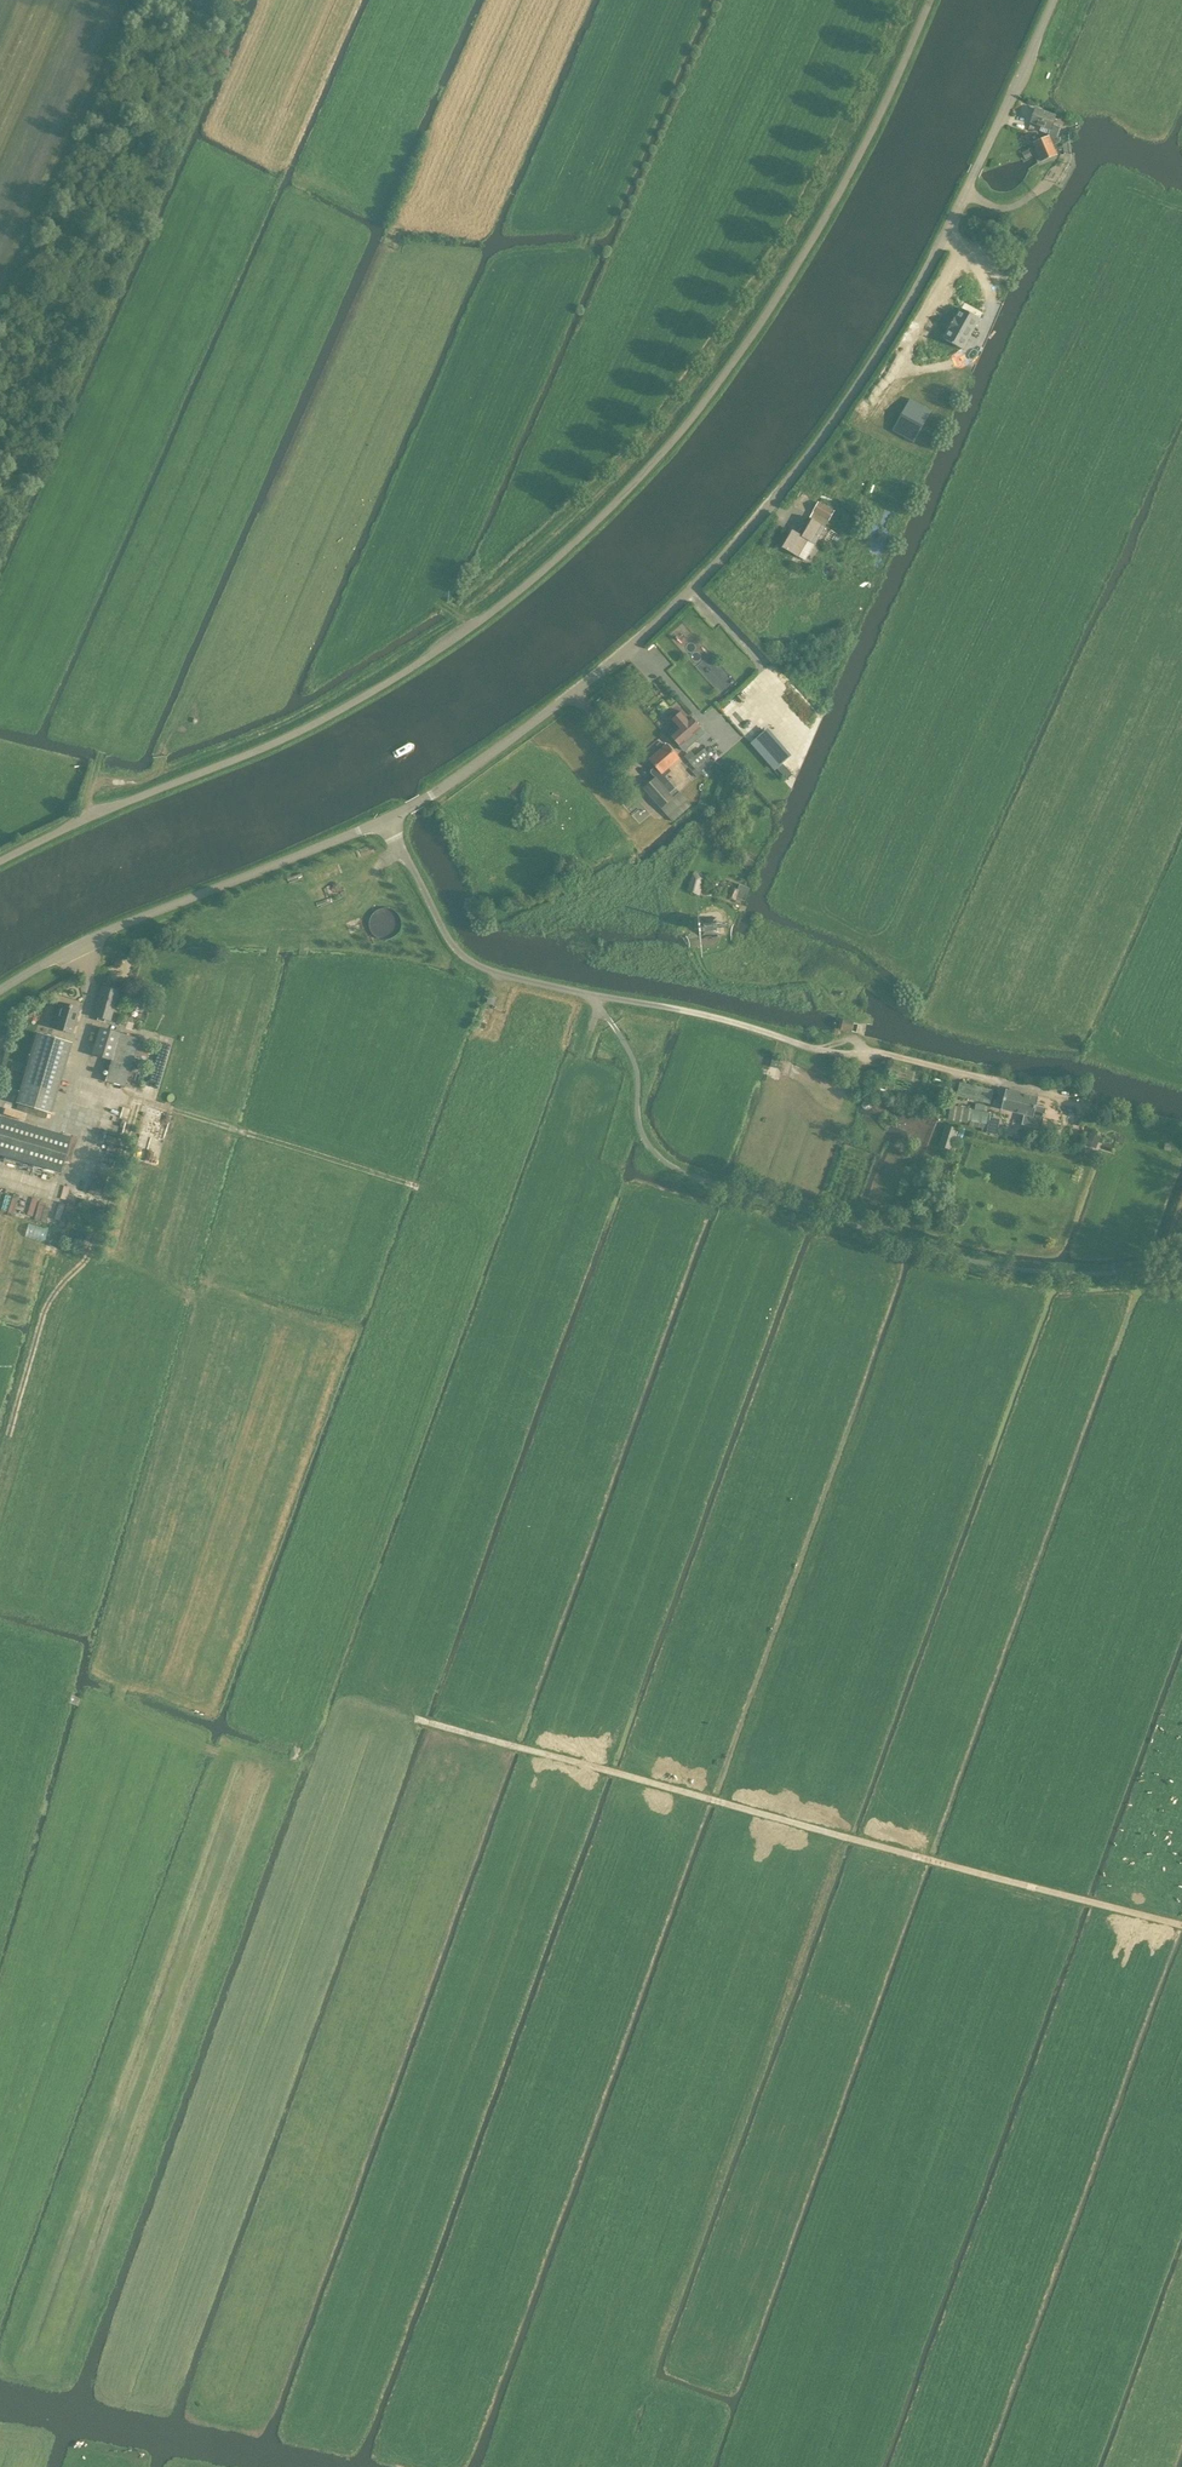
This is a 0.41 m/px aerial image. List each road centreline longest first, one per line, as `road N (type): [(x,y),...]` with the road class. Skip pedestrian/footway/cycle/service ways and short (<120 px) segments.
road 1 (unclassified): [(0,863),(320,719),(471,627),(595,529),(745,352),(815,235),(930,0)]
road 2 (unclassified): [(387,819),(484,763),(571,699),(639,644),(749,531),(886,339),(1057,0)]
road 3 (track): [(1181,1929),(446,1723)]
road 4 (unclassified): [(0,991),(133,924),(387,819)]
road 5 (unclassified): [(591,996),(487,970),(458,951),(387,819)]
road 6 (track): [(177,713),(153,775),(93,785)]

